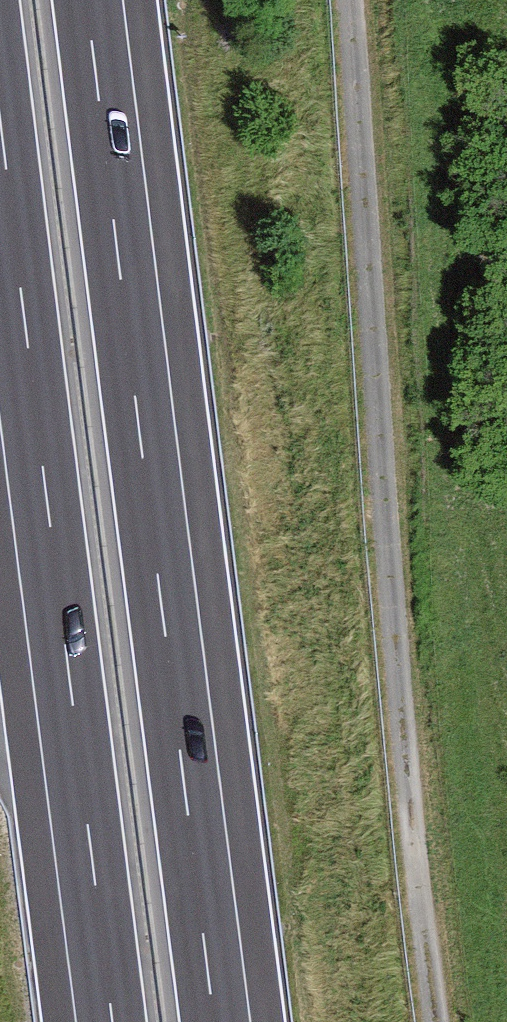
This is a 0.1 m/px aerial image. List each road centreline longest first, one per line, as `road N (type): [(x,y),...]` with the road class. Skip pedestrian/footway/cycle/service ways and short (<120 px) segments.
road 1 (motorway): [(215,1021),(87,0)]
road 2 (track): [(349,0),(405,742),(436,1021)]
road 3 (motorway): [(0,118),(113,1021)]

